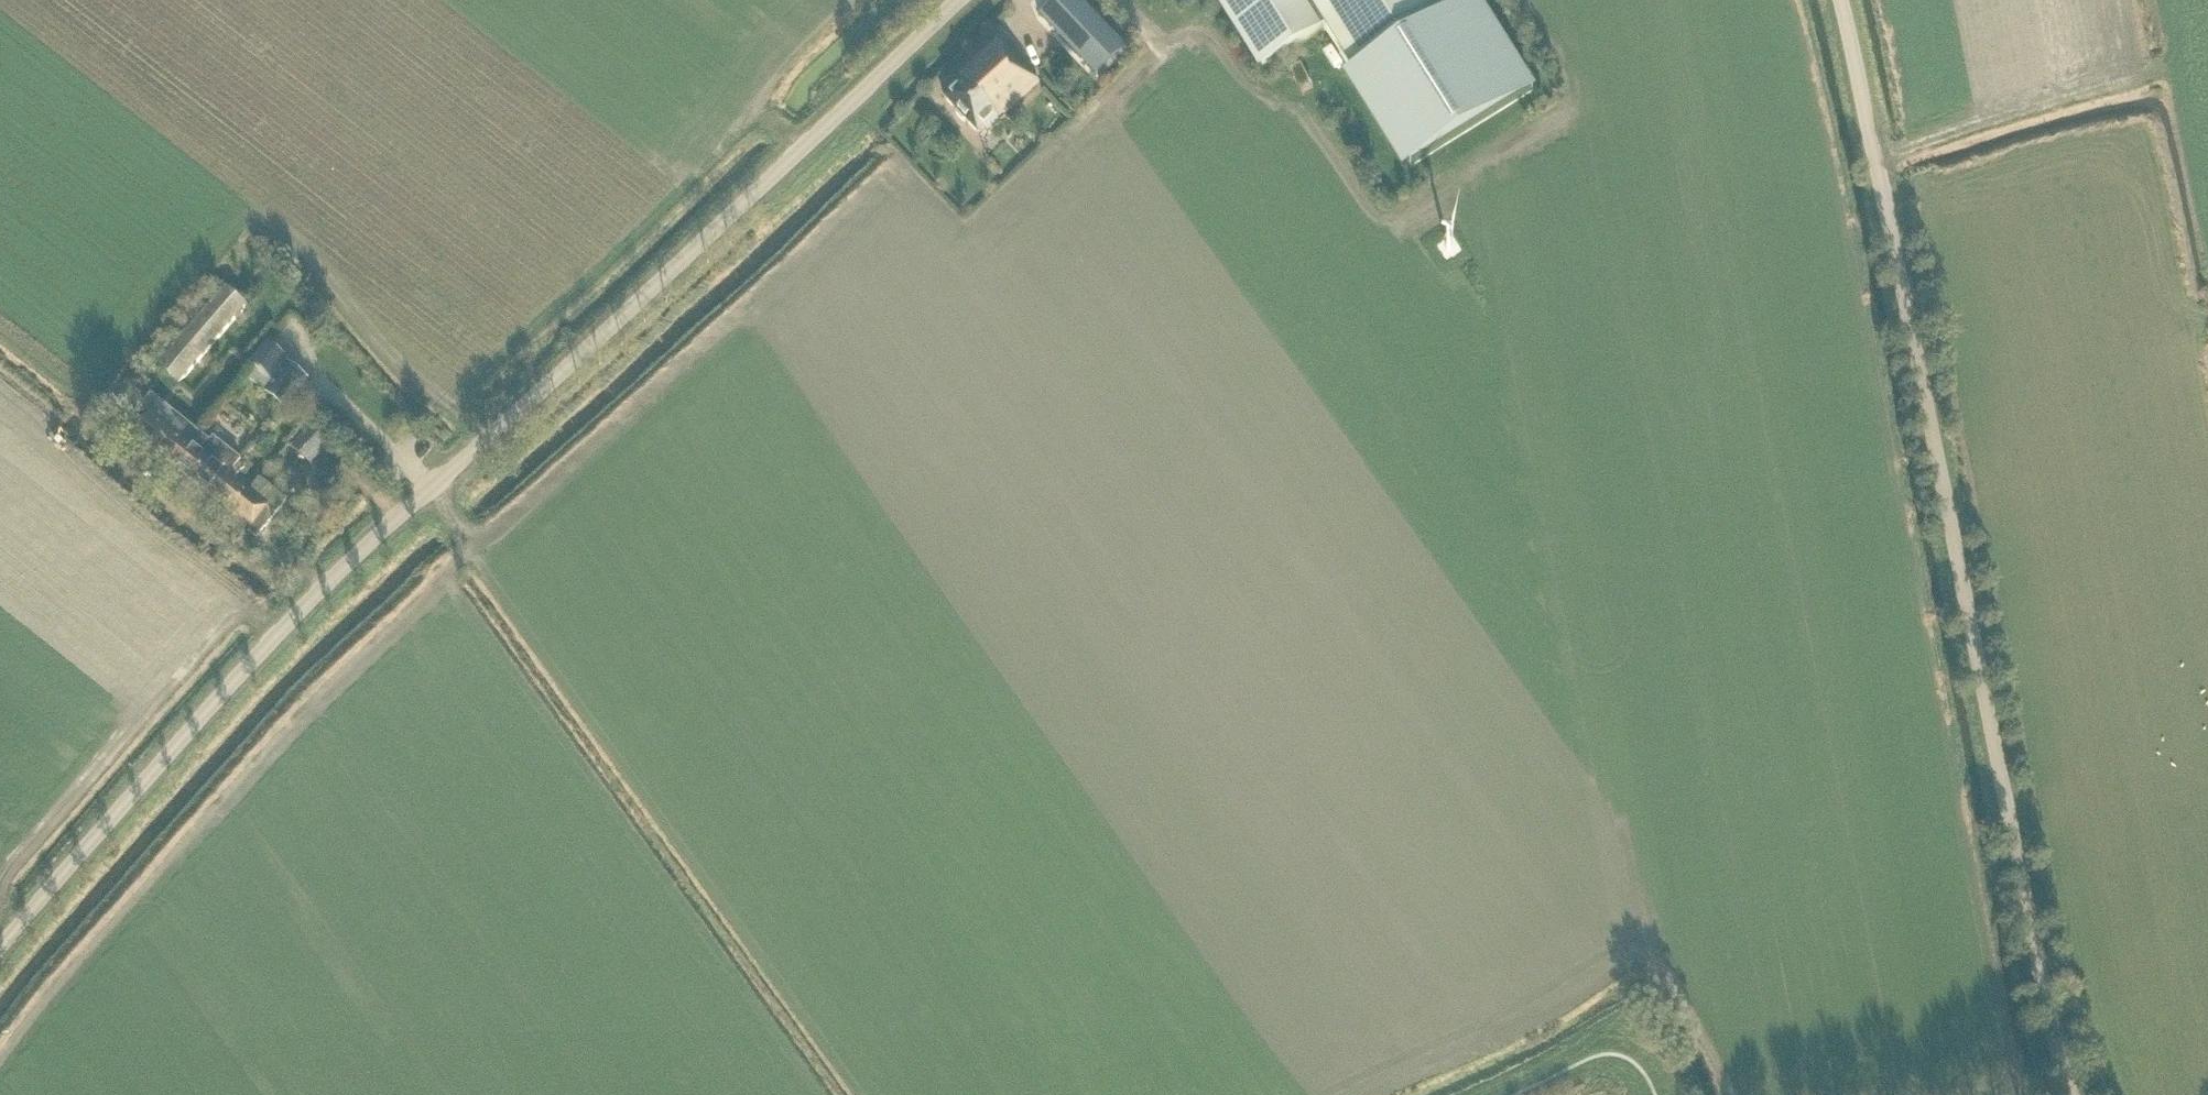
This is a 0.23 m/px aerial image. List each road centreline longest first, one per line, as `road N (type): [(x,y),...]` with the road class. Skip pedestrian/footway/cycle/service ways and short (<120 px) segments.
road 1 (unclassified): [(0,976),(140,797),(369,553),(973,0)]
road 2 (unclassified): [(2068,1094),(1840,0)]

